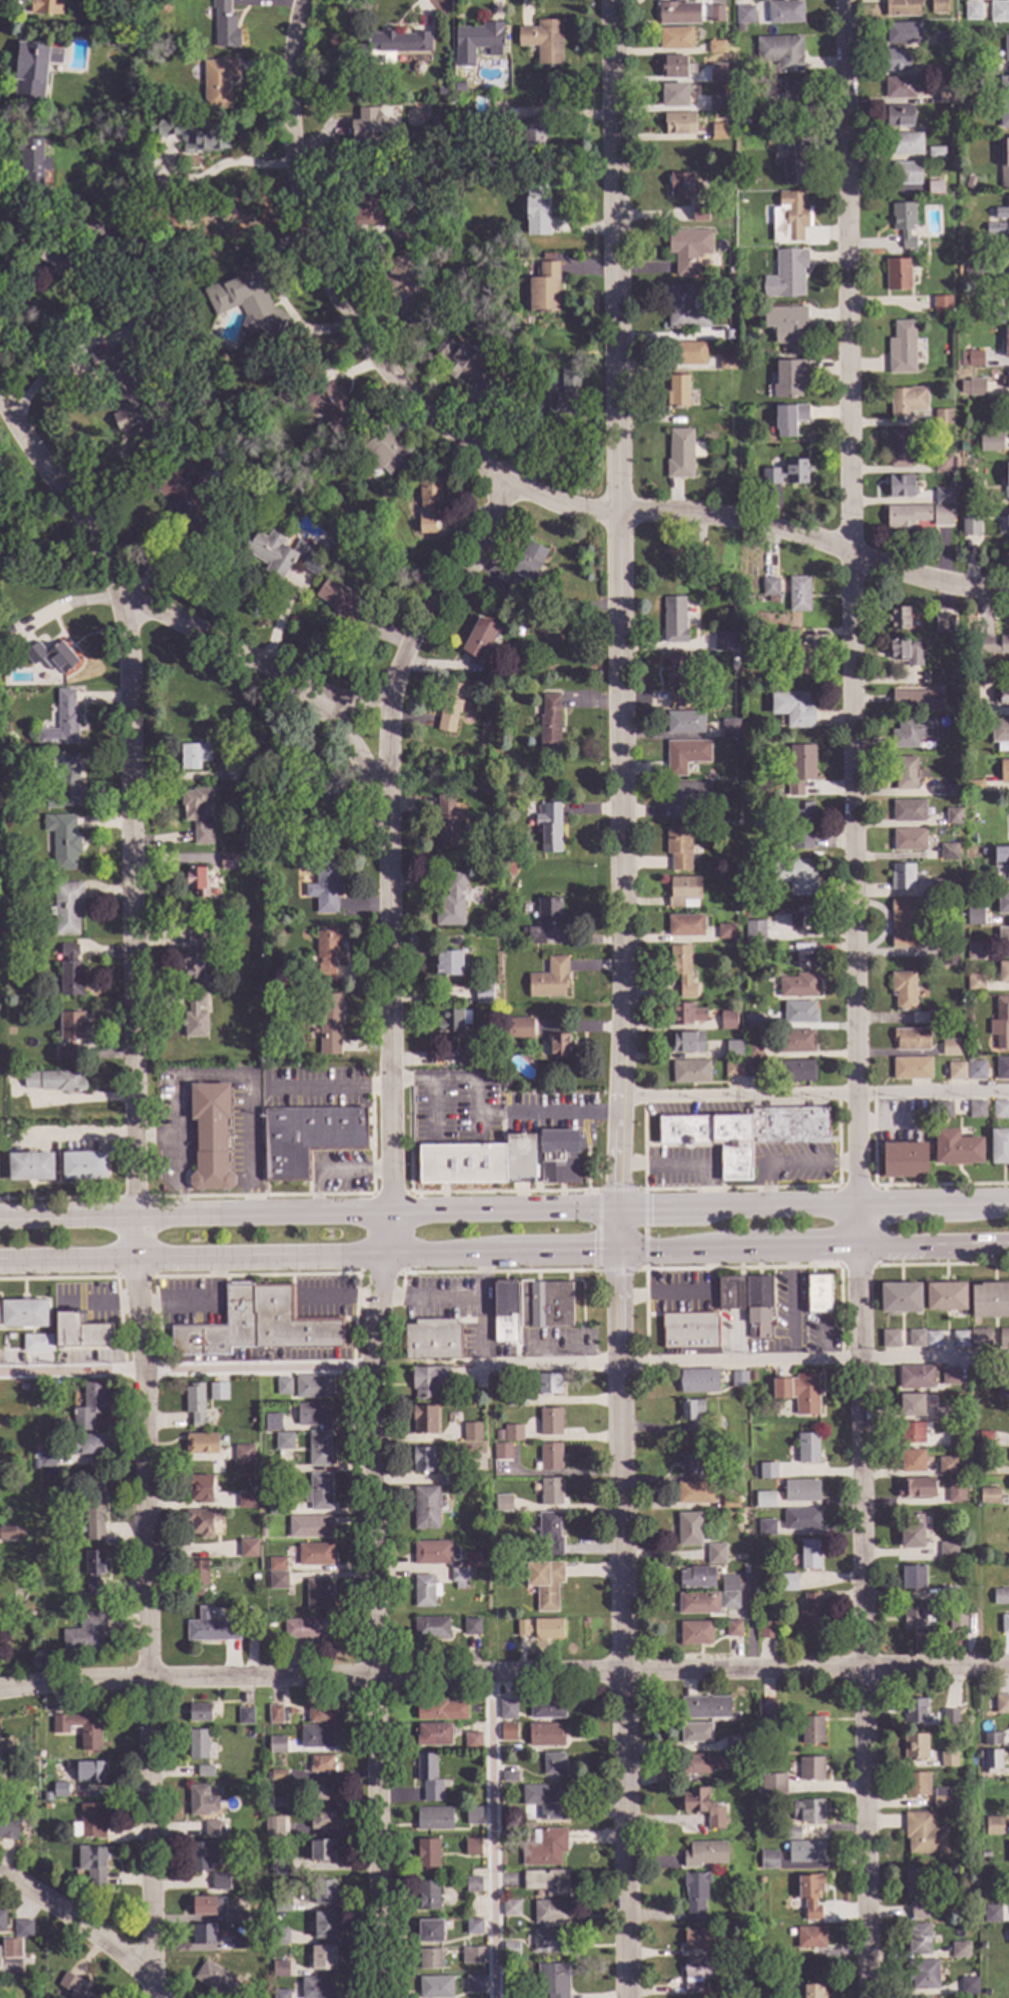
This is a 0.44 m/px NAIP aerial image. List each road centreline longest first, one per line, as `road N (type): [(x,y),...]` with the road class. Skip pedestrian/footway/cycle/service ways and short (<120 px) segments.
road 1 (residential): [(382,1997),(372,1368),(394,1209),(390,697),(425,620),(484,558),(501,506),(497,479)]
road 2 (residential): [(620,1254),(625,1001),(613,0)]
road 3 (residential): [(855,1205),(850,0)]
road 4 (residential): [(1008,1664),(148,1677),(0,1689)]
road 5 (residential): [(135,1213),(128,602),(0,390)]
road 6 (residential): [(155,1997),(135,1213)]
road 7 (residential): [(869,1997),(857,1251)]
road 8 (secondary): [(136,1260),(857,1251)]
road 9 (secondary): [(855,1205),(135,1213)]
road 10 (residential): [(621,515),(509,490),(380,369),(338,296),(303,209),(290,125),(302,0)]
road 11 (residential): [(629,1997),(620,1363)]
road 12 (residential): [(1008,590),(964,588),(763,526),(621,515)]
road 13 (residential): [(390,828),(369,770),(326,707),(128,602)]
road 14 (residential): [(166,1997),(98,1937),(0,1877)]
road 15 (secondary): [(1008,1206),(855,1205)]
road 16 (secondary): [(857,1251),(1008,1249)]
road 17 (secondary): [(0,1261),(136,1260)]
road 18 (secondary): [(135,1213),(0,1214)]

